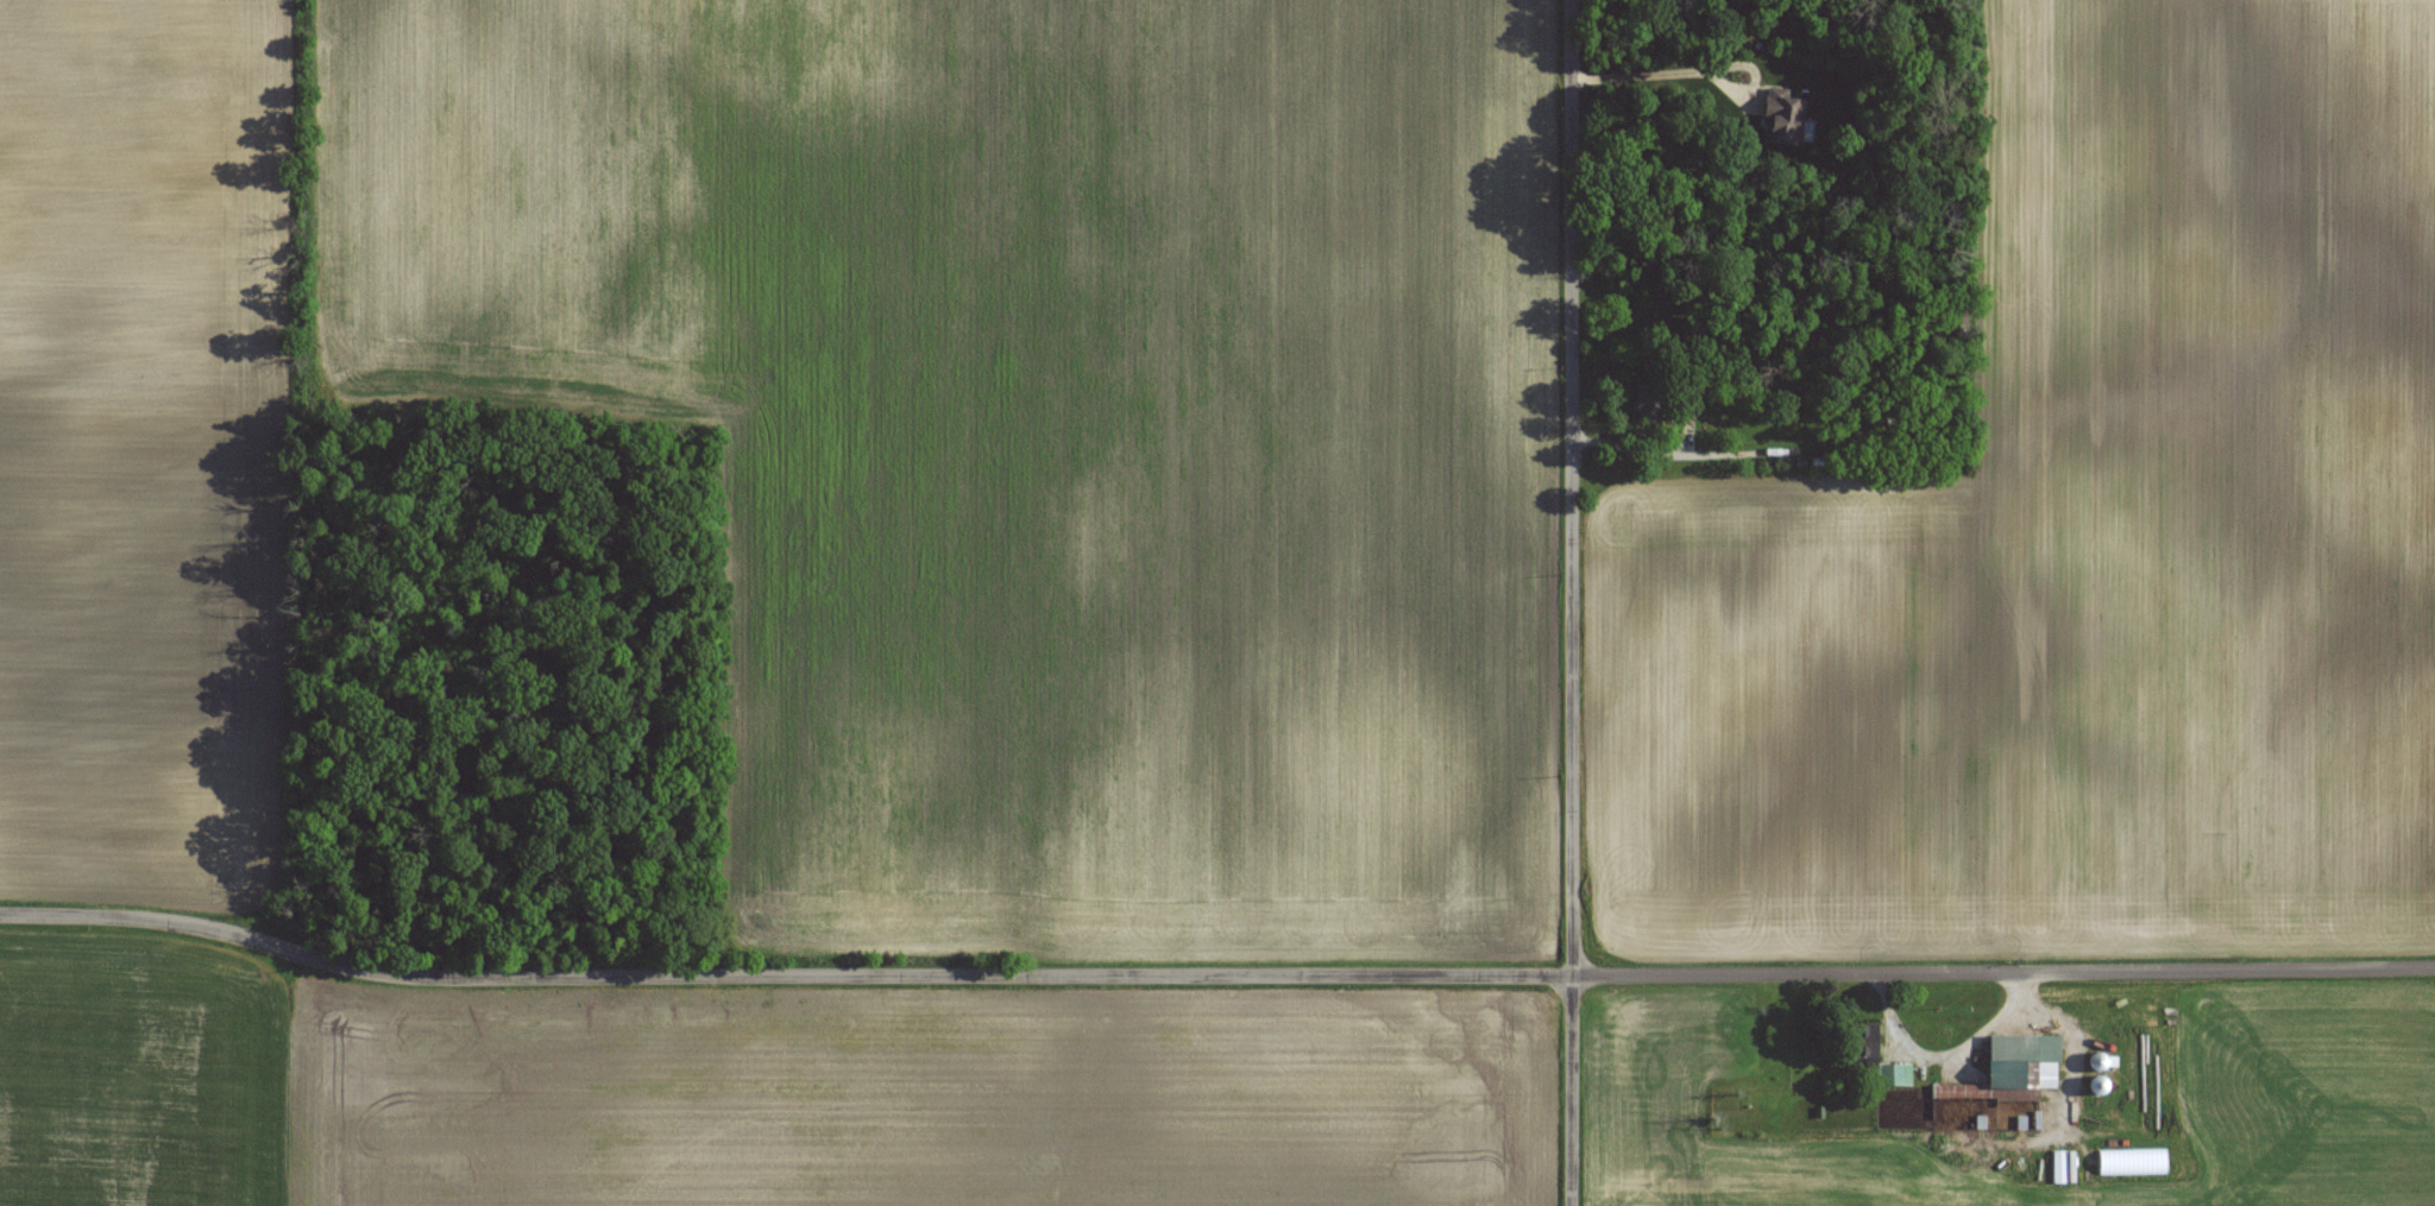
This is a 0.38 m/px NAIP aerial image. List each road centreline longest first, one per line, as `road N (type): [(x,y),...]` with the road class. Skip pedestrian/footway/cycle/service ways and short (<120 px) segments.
road 1 (residential): [(0,915),(178,921),(348,968),(428,978),(2434,969)]
road 2 (residential): [(1572,0),(1572,1205)]

